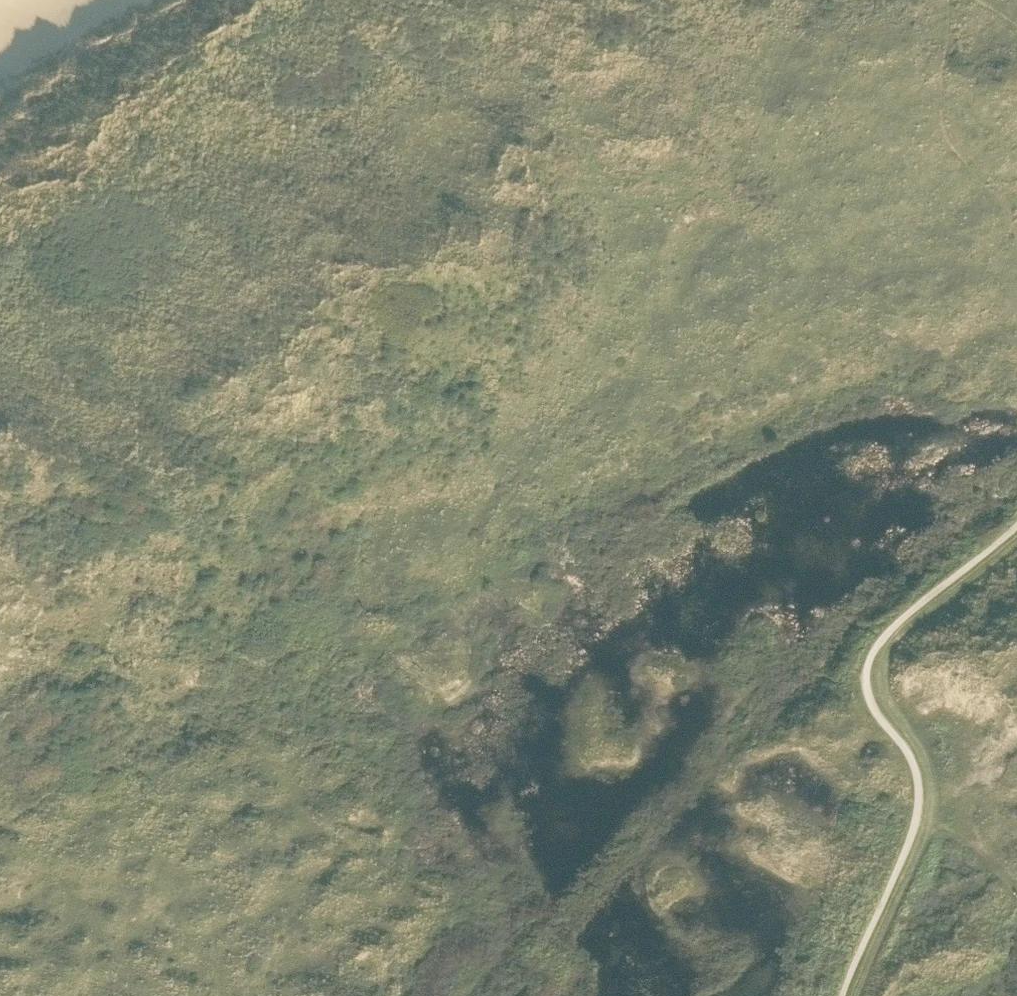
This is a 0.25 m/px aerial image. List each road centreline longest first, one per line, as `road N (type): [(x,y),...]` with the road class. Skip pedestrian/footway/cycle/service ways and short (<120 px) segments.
road 1 (track): [(1016,543),(908,630),(883,662),(885,696),(925,754),(931,812),(856,995)]

